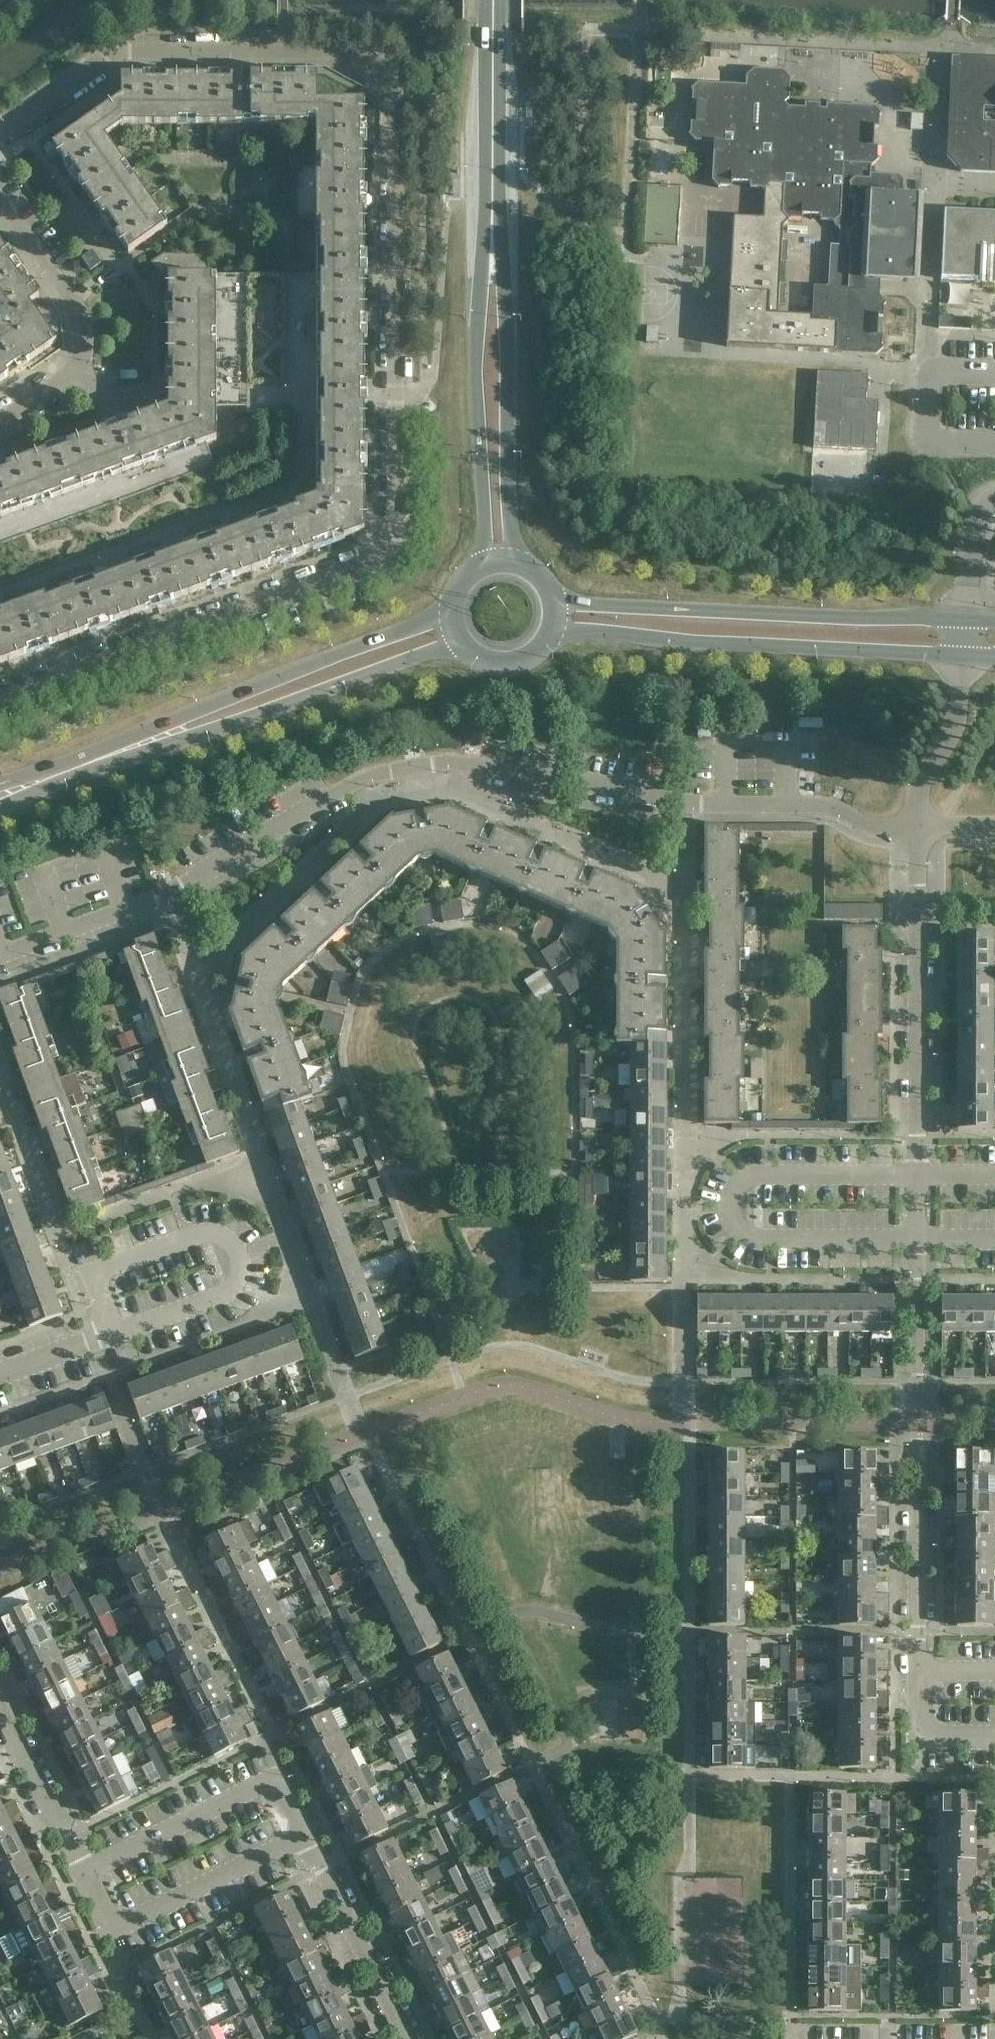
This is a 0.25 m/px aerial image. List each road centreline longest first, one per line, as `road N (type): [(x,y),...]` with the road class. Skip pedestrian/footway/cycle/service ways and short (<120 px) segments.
road 1 (residential): [(0,705),(364,569),(384,558),(398,523),(391,82),(366,53),(126,54),(0,136)]
road 2 (residential): [(917,828),(872,826),(827,807),(684,802),(432,764),(352,783),(174,896),(0,959)]
road 3 (residential): [(918,1672),(917,828)]
road 4 (tertiary): [(557,635),(963,655)]
road 5 (tertiary): [(964,619),(559,597)]
road 6 (tertiary): [(492,230),(477,367),(482,562)]
road 7 (tertiary): [(521,560),(508,509),(505,316),(492,230)]
road 8 (tertiary): [(448,609),(152,740)]
road 9 (tertiary): [(152,740),(209,730),(459,648)]
road 10 (residential): [(407,2038),(276,1776)]
road 11 (residential): [(0,421),(78,367),(86,324),(0,197)]
road 12 (residential): [(110,1932),(0,1708)]
road 13 (tertiary): [(492,230),(494,0)]
road 14 (residential): [(917,828),(922,793),(954,729),(963,655)]
road 15 (residential): [(994,1742),(919,1742),(918,1672)]
road 16 (residential): [(964,619),(976,521),(994,498)]
road 17 (tertiary): [(459,648),(492,669),(512,670),(531,664),(557,635)]

